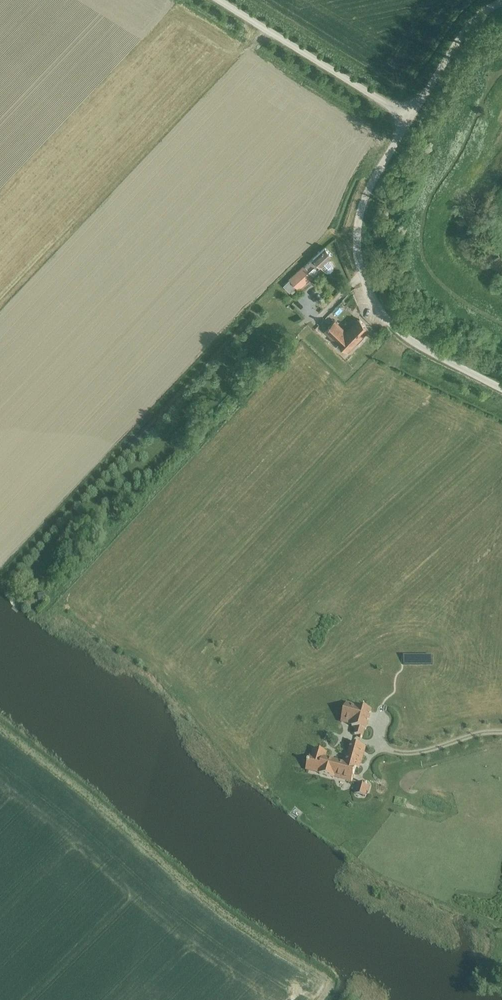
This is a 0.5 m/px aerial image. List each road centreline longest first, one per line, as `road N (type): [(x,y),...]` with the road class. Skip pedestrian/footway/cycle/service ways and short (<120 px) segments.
road 1 (unclassified): [(501,390),(401,333),(361,270),(363,198),(409,119)]
road 2 (unclassified): [(409,119),(218,0)]
road 3 (unclassified): [(409,119),(466,28),(501,3)]

